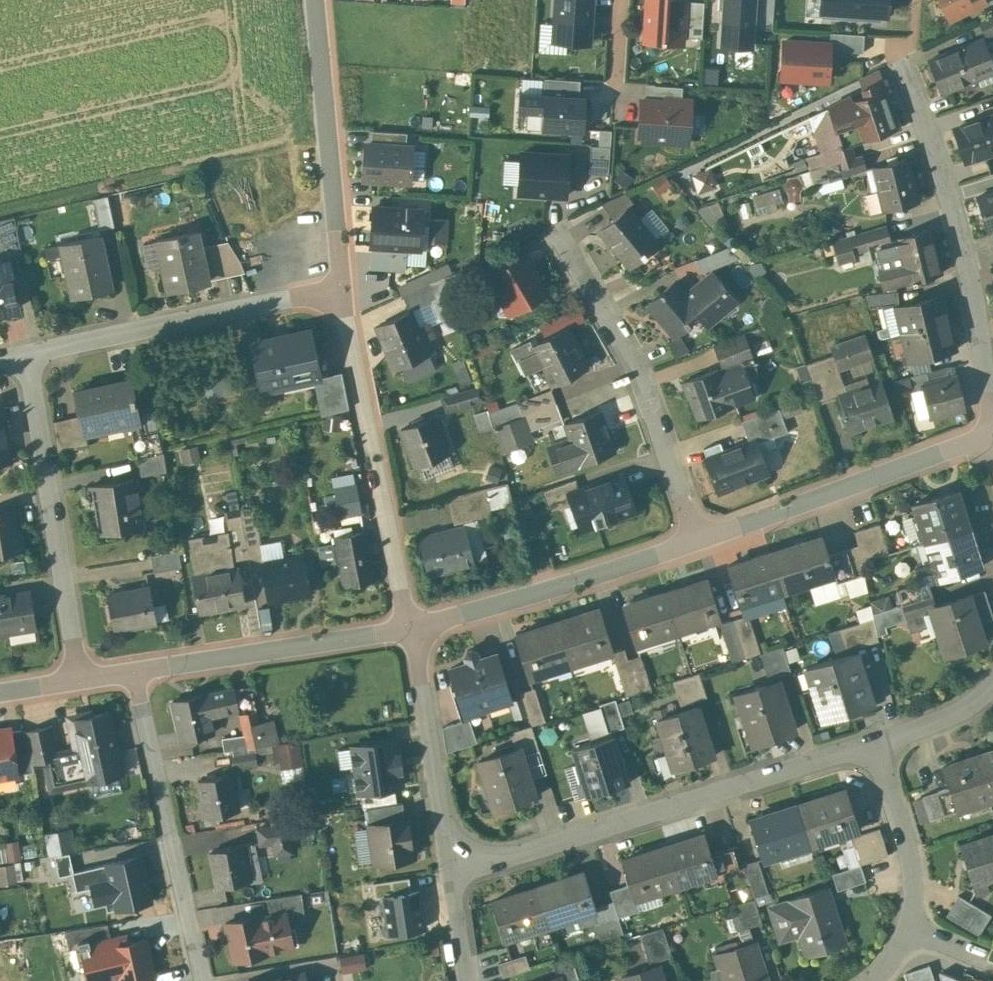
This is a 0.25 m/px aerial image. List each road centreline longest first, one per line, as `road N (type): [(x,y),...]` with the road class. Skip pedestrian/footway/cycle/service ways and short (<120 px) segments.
road 1 (residential): [(448,873),(873,744)]
road 2 (residential): [(992,413),(957,222),(901,52)]
road 3 (residential): [(697,540),(639,375),(554,216)]
road 4 (residential): [(414,624),(343,284)]
road 5 (residential): [(80,679),(29,354)]
road 6 (residential): [(29,354),(343,284)]
road 7 (residential): [(133,670),(203,980)]
road 8 (residential): [(992,436),(697,540)]
road 9 (residential): [(697,540),(414,624)]
road 10 (residential): [(343,284),(314,0)]
road 11 (residential): [(414,624),(133,670)]
road 12 (residential): [(874,980),(909,924),(914,886),(873,744)]
road 13 (residential): [(448,873),(414,624)]
road 14 (residential): [(873,744),(948,719),(992,684)]

